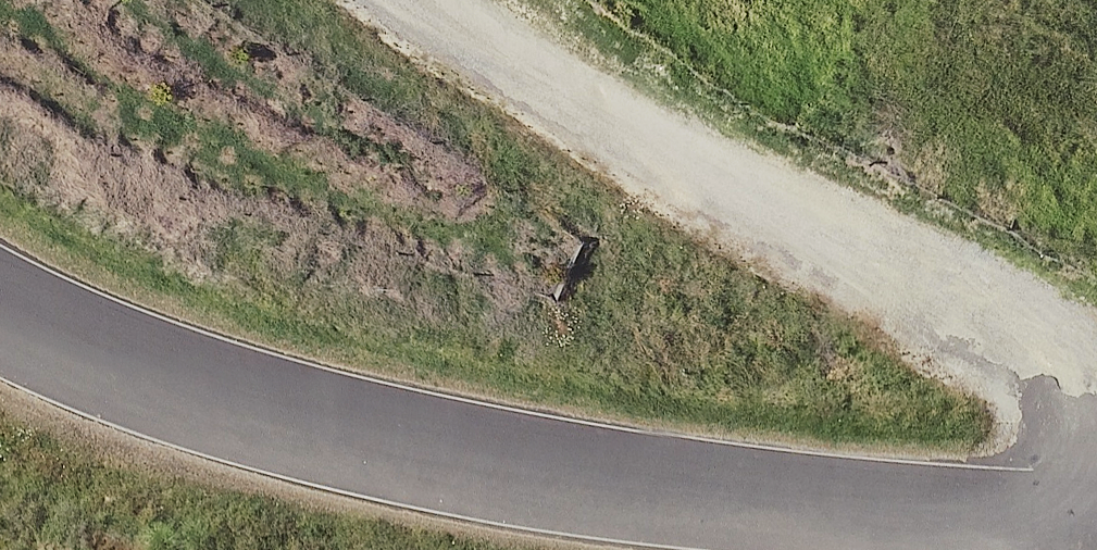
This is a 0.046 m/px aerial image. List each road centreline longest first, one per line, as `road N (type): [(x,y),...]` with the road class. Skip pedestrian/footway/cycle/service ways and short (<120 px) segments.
road 1 (unclassified): [(0,294),(118,361),(336,431),(658,490),(1096,525)]
road 2 (residential): [(391,0),(439,42),(659,164),(1027,338),(1077,384),(1096,424)]

